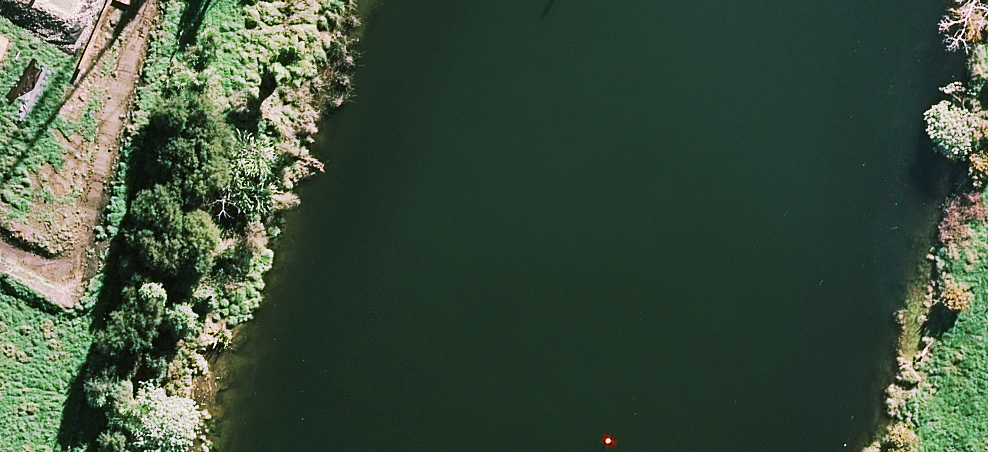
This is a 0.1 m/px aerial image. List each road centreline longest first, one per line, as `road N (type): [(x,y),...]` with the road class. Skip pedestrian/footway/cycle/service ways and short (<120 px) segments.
road 1 (motorway): [(748,451),(61,0)]
road 2 (motorway): [(202,0),(881,451)]

